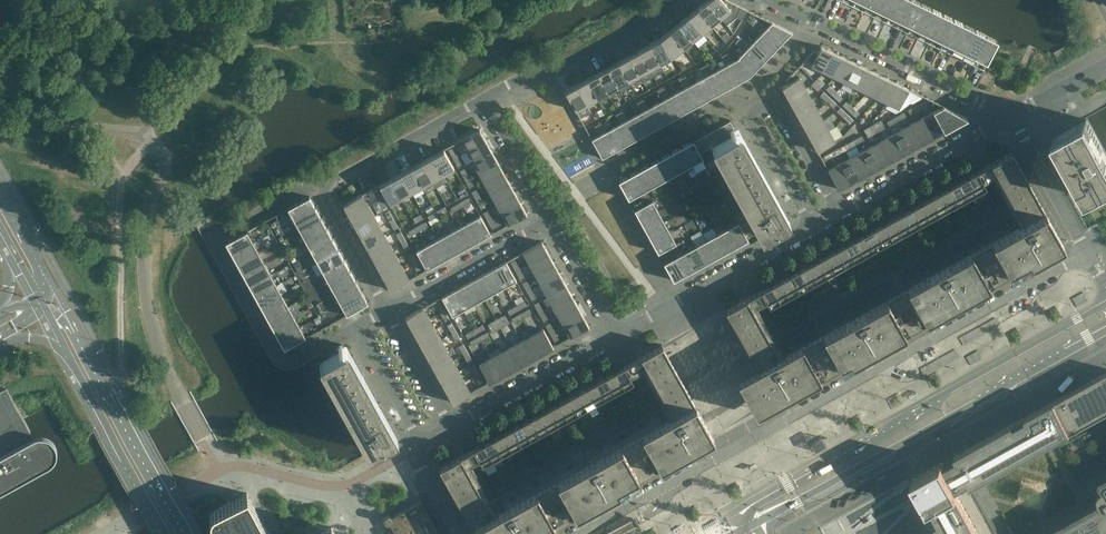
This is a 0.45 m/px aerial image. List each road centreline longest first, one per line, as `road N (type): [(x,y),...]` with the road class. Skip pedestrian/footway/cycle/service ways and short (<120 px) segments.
road 1 (secondary): [(1105,307),(751,505)]
road 2 (secondary): [(761,523),(1105,333)]
road 3 (residential): [(386,313),(328,193),(486,101)]
road 4 (residential): [(840,213),(784,113),(762,110),(756,127),(814,229)]
road 5 (residential): [(608,176),(764,89),(815,22)]
road 6 (secondary): [(190,533),(74,332)]
road 7 (residential): [(815,22),(1013,119)]
road 8 (secondary): [(63,351),(164,533)]
road 9 (residential): [(840,213),(1013,119)]
road 10 (residential): [(1105,288),(1013,119)]
road 11 (residential): [(386,313),(551,221)]
road 12 (residential): [(453,427),(616,338)]
road 13 (residential): [(675,305),(814,229)]
road 14 (residential): [(549,74),(631,37),(681,0)]
road 15 (residential): [(675,305),(608,176)]
road 16 (residential): [(486,101),(551,221)]
road 17 (residential): [(551,221),(616,338)]
road 18 (residential): [(453,427),(386,313)]
road 19 (residential): [(356,330),(422,444)]

